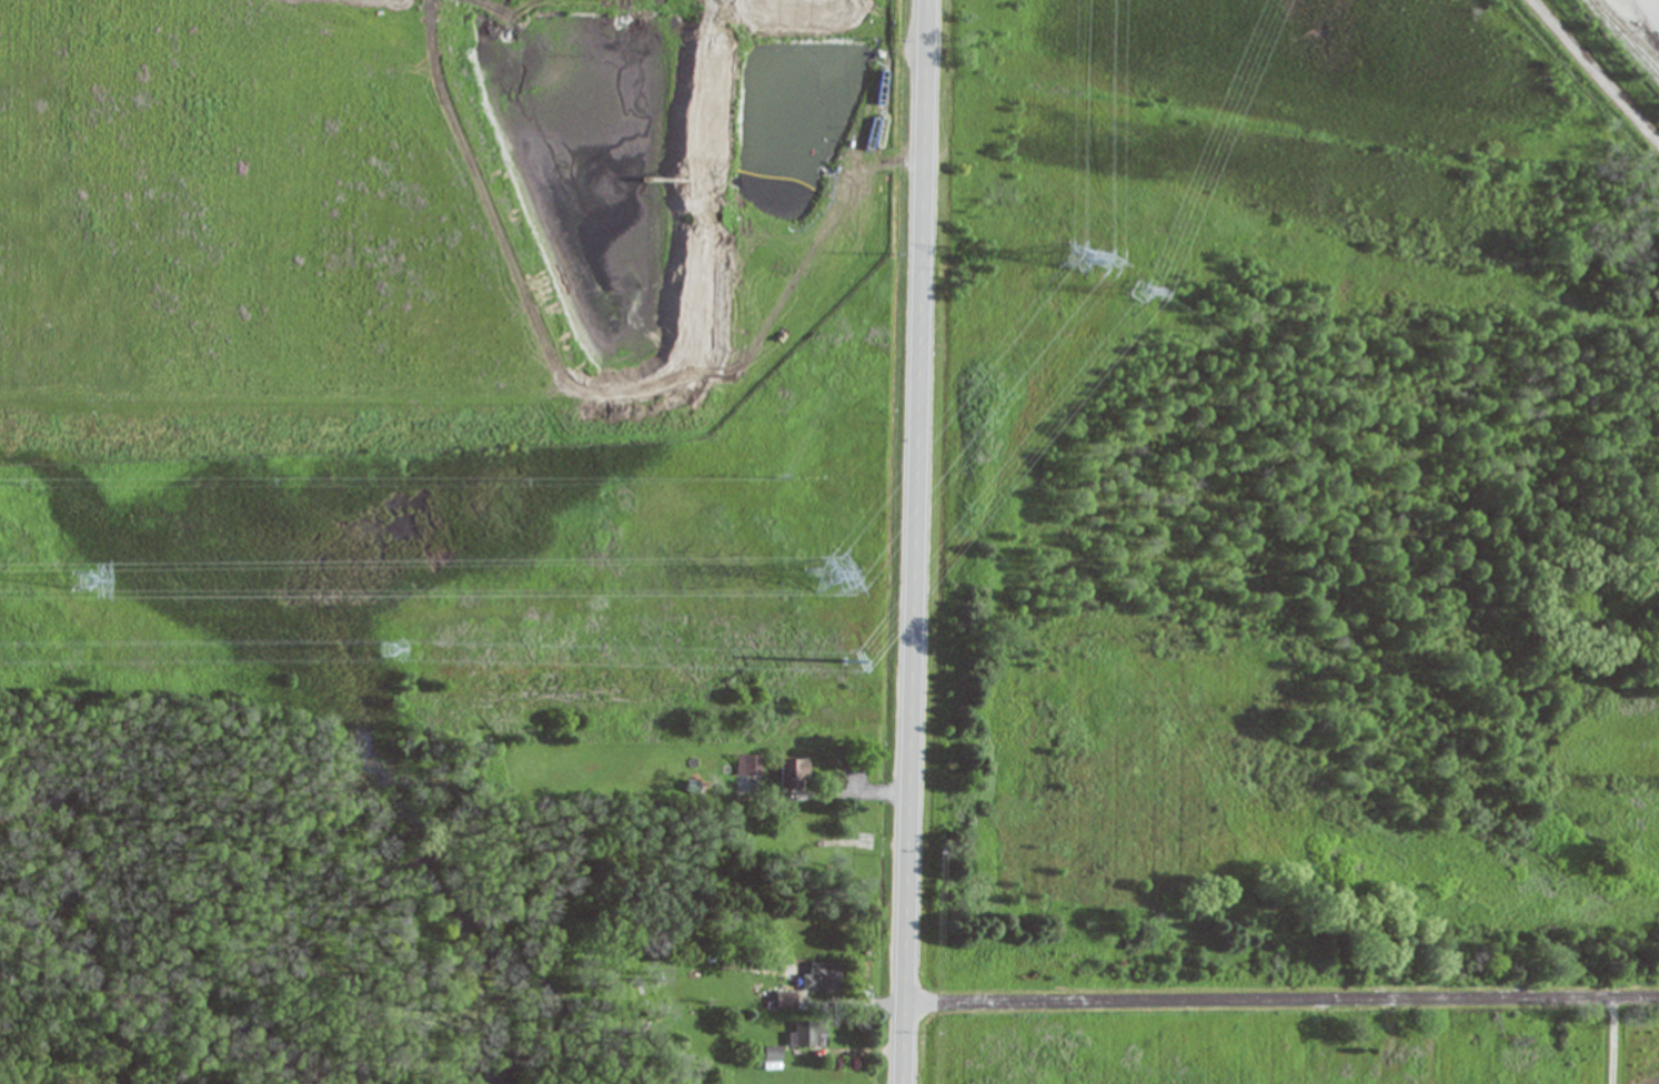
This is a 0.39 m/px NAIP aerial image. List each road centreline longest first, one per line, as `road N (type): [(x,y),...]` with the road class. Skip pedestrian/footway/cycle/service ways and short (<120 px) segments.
road 1 (secondary): [(930,0),(904,1083)]
road 2 (residential): [(1658,998),(906,1005)]

